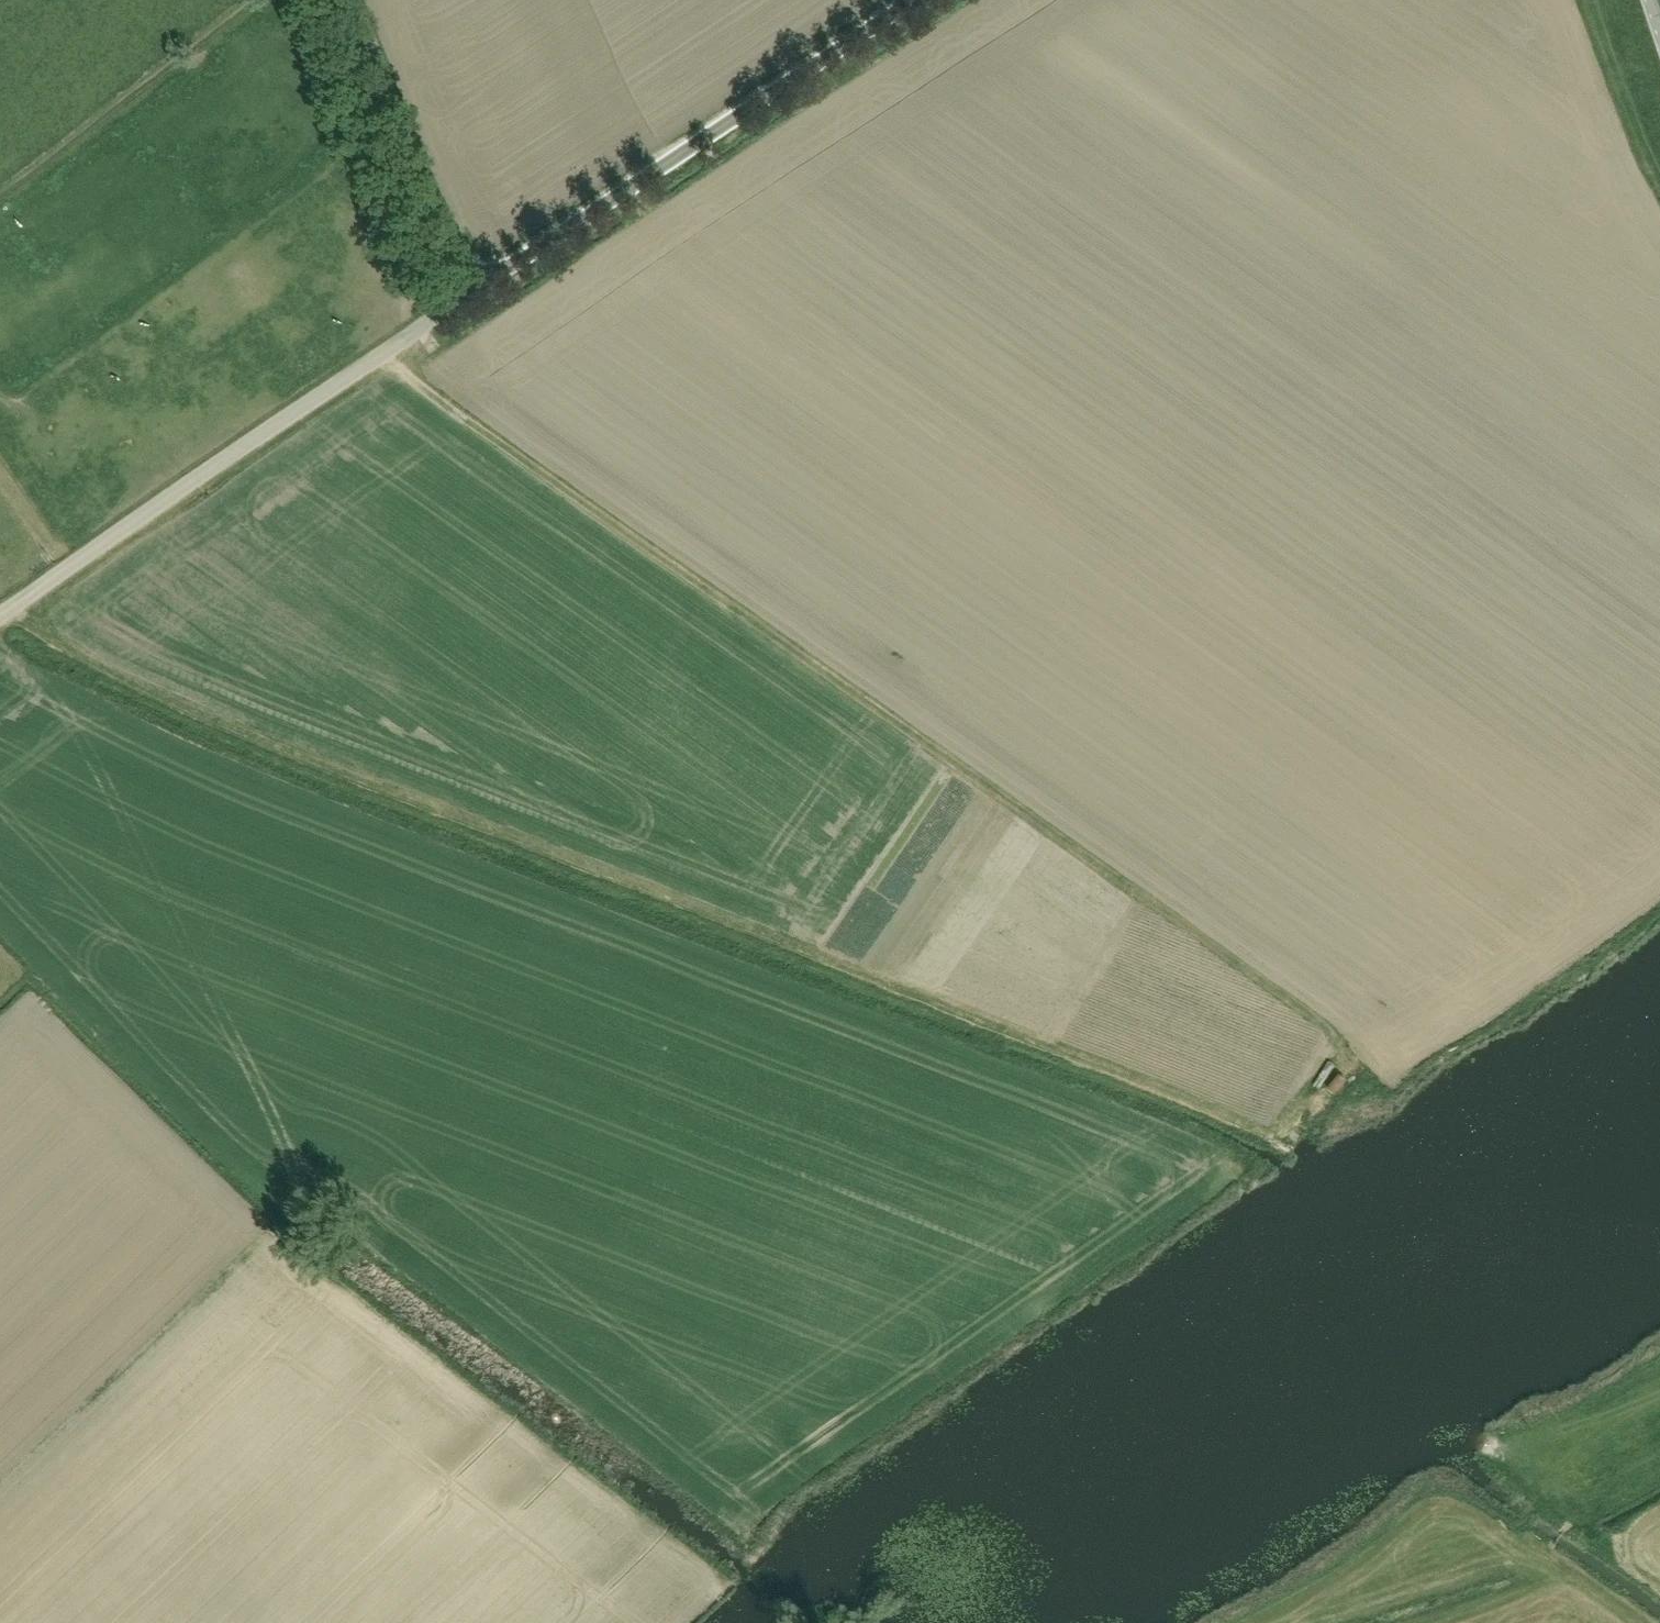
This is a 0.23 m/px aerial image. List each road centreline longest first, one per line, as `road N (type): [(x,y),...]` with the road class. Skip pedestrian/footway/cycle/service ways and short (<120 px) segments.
road 1 (unclassified): [(0,615),(462,297)]
road 2 (unclassified): [(462,297),(914,0)]
road 3 (unclassified): [(462,297),(347,0)]

